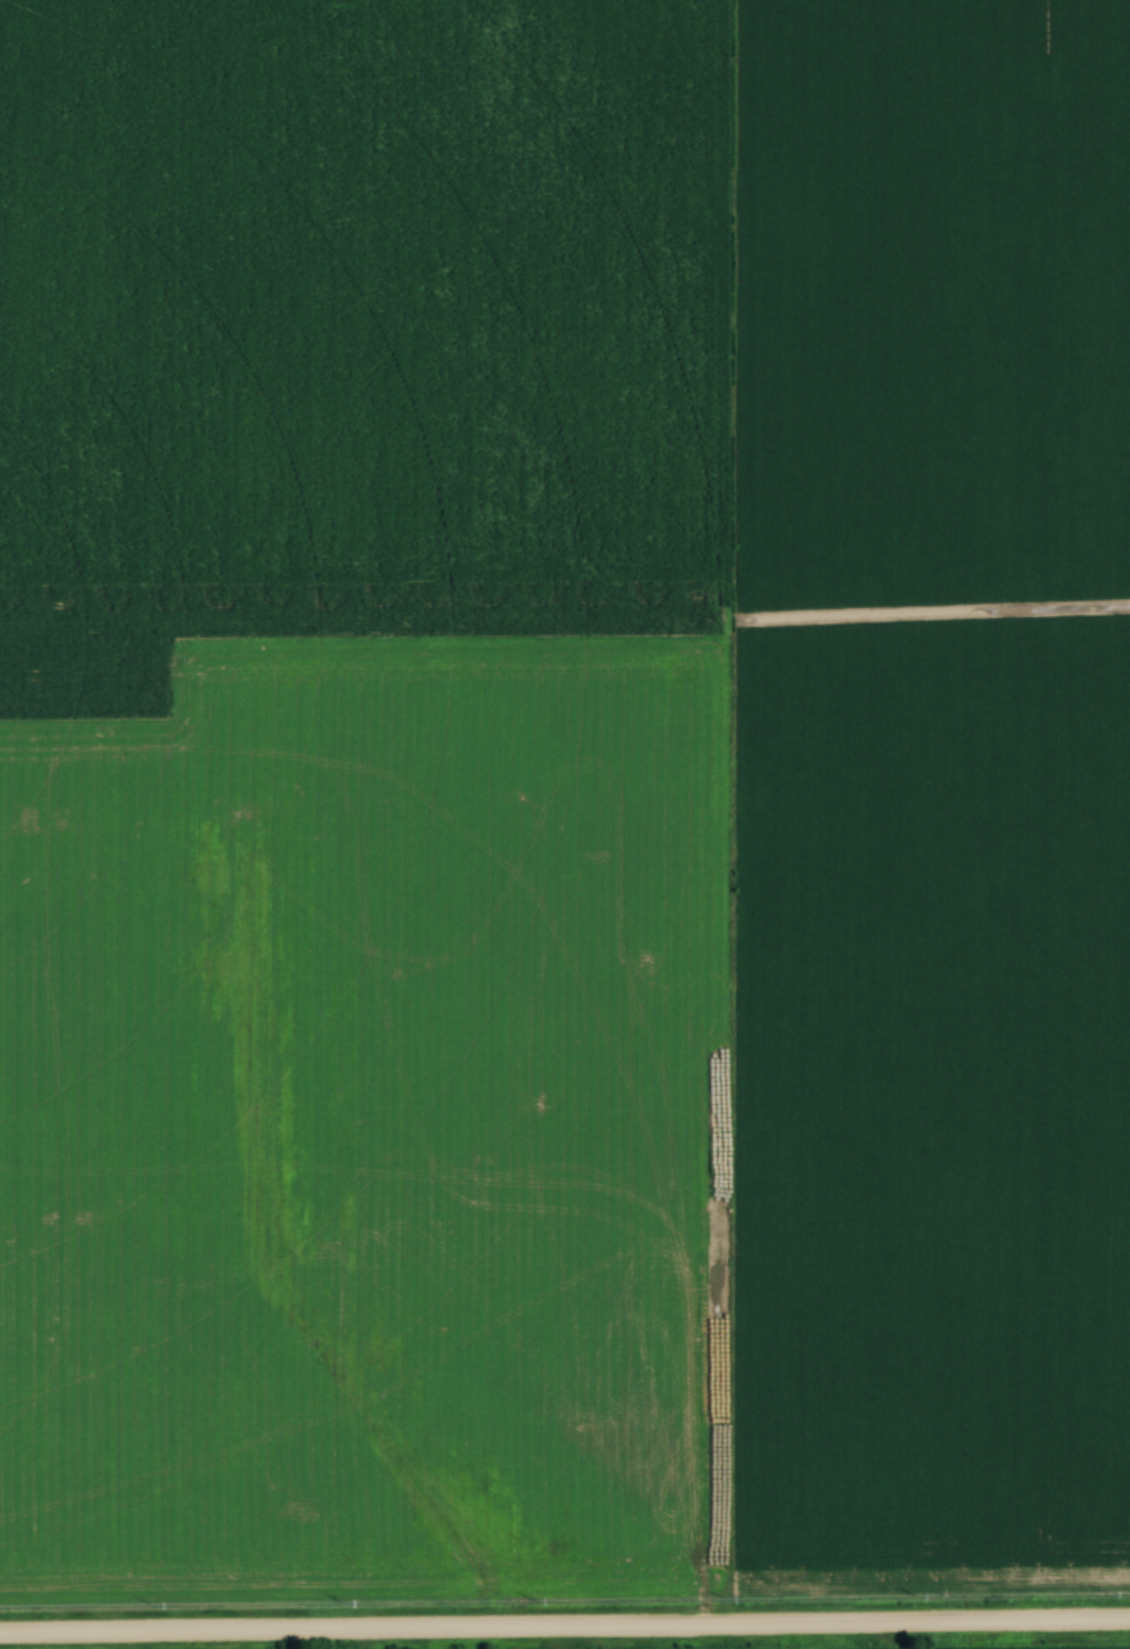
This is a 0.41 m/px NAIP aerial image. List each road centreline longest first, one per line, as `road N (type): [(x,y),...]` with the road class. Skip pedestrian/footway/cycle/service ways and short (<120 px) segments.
road 1 (tertiary): [(1129,1621),(0,1636)]

